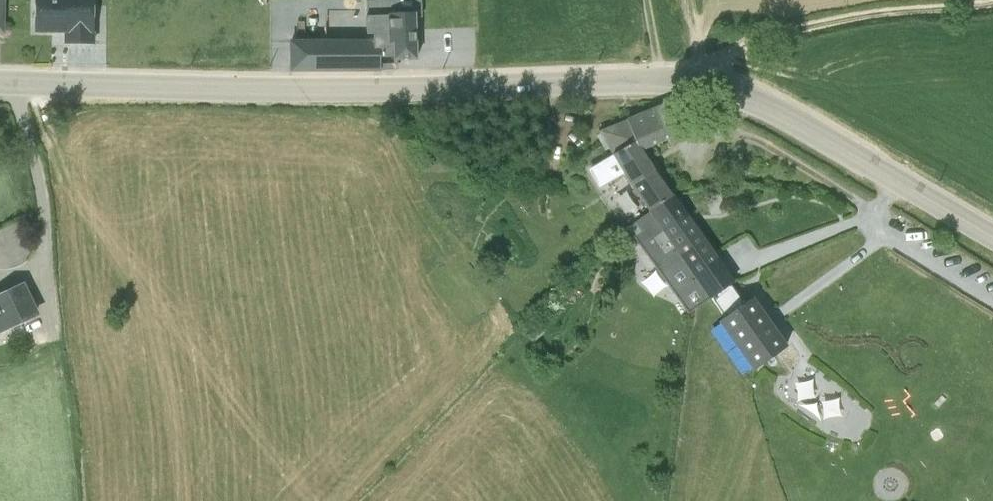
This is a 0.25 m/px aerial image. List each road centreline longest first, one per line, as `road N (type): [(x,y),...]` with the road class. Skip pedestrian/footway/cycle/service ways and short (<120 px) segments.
road 1 (tertiary): [(0,81),(301,86),(707,74),(795,111),(992,230)]
road 2 (track): [(707,74),(815,22),(992,0)]

